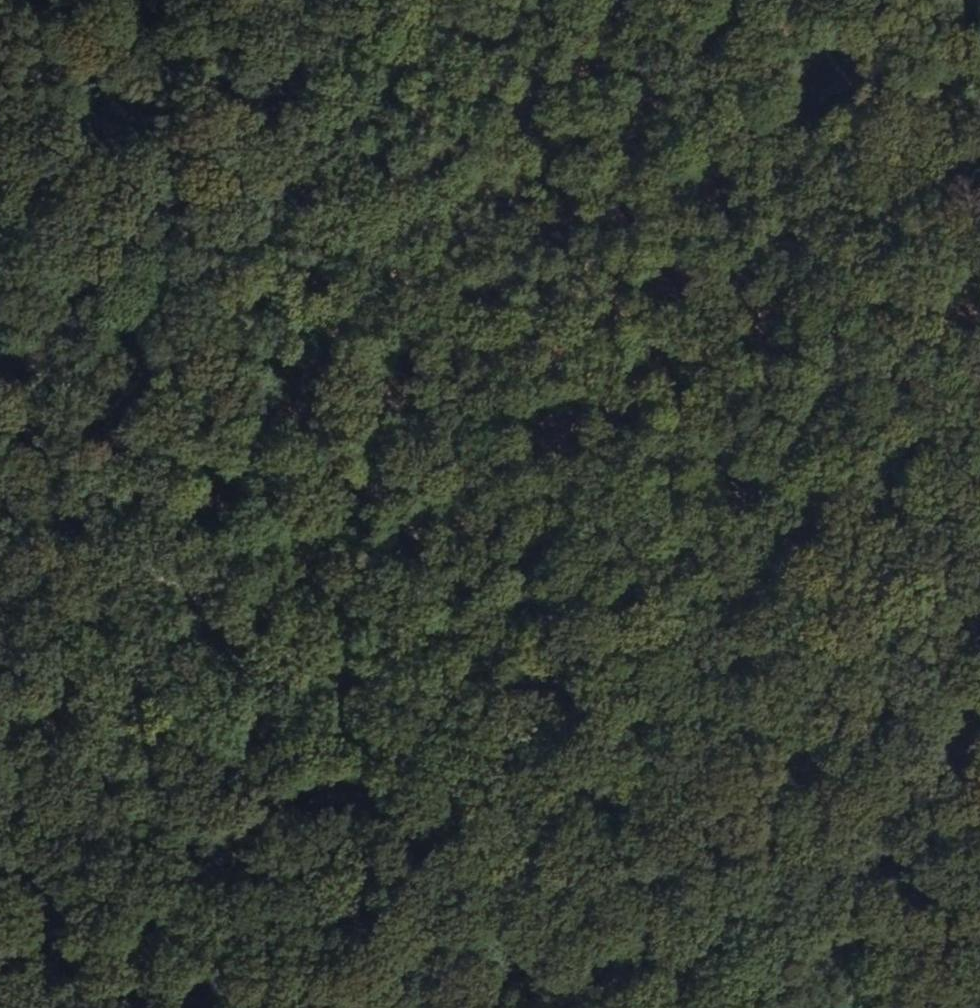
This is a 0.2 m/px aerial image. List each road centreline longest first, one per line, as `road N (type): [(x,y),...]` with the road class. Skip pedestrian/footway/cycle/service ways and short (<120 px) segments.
road 1 (track): [(936,160),(0,210)]
road 2 (track): [(0,476),(743,1007)]
road 3 (track): [(315,1007),(523,845),(750,742),(979,694)]
road 4 (track): [(936,160),(829,725)]
road 5 (track): [(964,0),(936,160)]
road 6 (track): [(979,905),(911,1007)]

